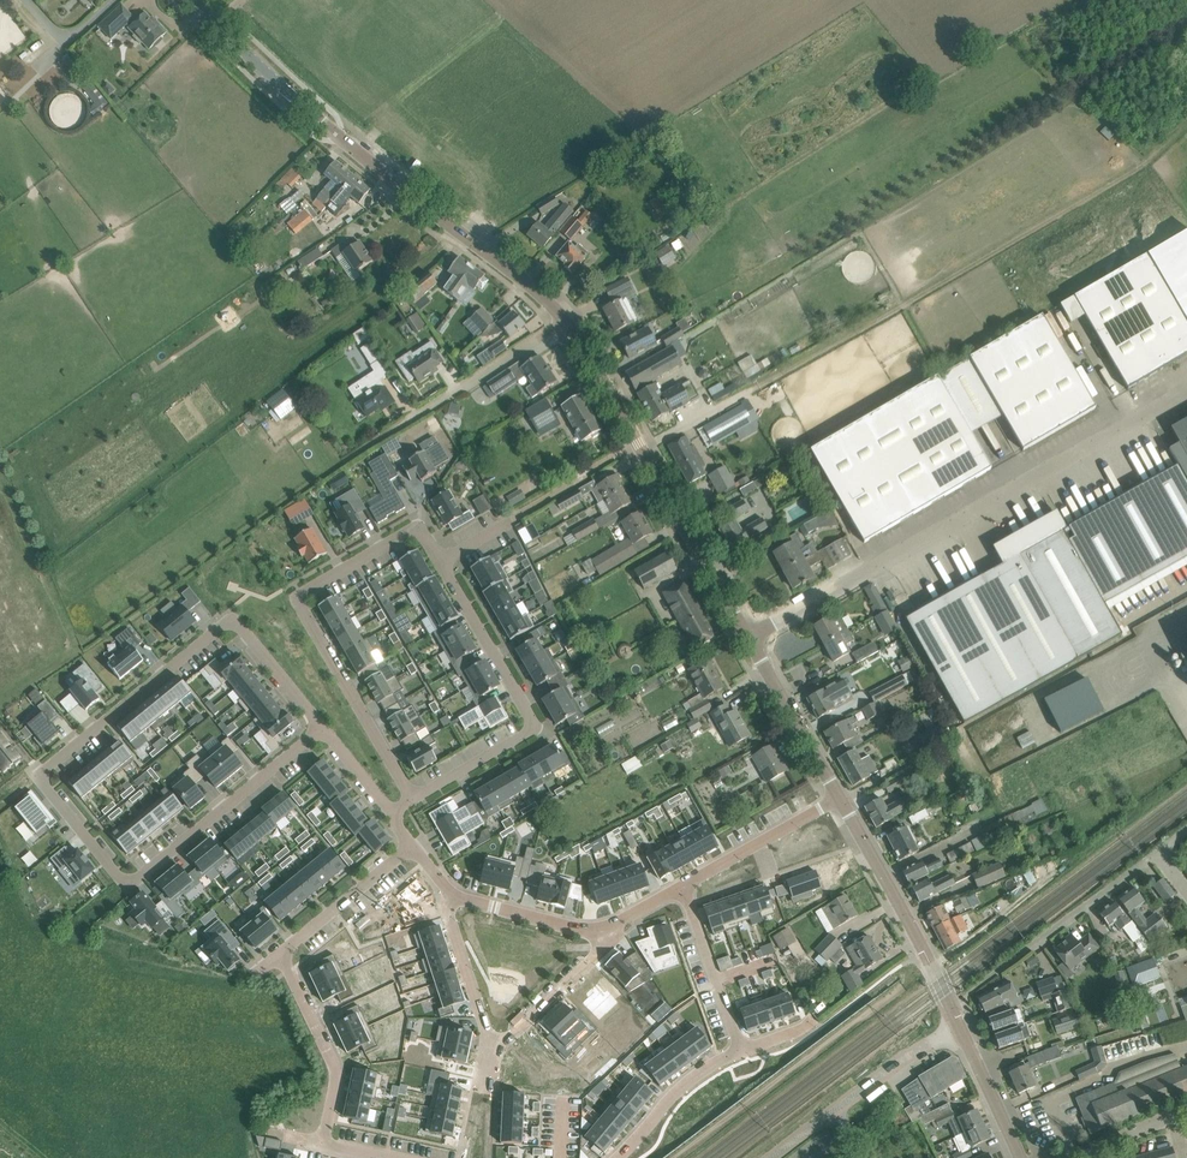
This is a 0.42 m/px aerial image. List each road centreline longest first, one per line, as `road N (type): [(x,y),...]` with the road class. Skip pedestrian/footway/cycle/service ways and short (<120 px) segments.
road 1 (residential): [(320,729),(241,631),(224,626),(53,763),(45,781),(115,873),(133,879),(309,738)]
road 2 (unclassified): [(1186,389),(748,637)]
road 3 (tertiary): [(564,319),(308,110),(193,0)]
road 4 (residential): [(441,562),(428,540),(406,533),(302,597),(412,798)]
road 5 (tertiary): [(748,637),(564,319)]
road 6 (residential): [(412,798),(531,726),(441,562)]
road 7 (residential): [(363,449),(564,319)]
road 8 (residential): [(958,1022),(773,1157)]
road 9 (tertiary): [(958,1022),(859,834)]
road 10 (residential): [(279,953),(335,1075),(323,1144)]
road 11 (residential): [(1000,970),(1158,852)]
road 12 (tertiary): [(842,806),(748,637)]
road 13 (residential): [(681,890),(713,888),(859,834)]
road 14 (residential): [(842,806),(681,890)]
road 15 (residential): [(279,953),(413,846)]
road 16 (residential): [(681,890),(737,1051)]
road 17 (residential): [(618,1157),(687,1084),(737,1051)]
road 18 (residential): [(606,926),(572,929),(454,893)]
road 19 (residential): [(606,926),(497,1035)]
road 20 (residential): [(454,893),(448,910),(492,1034)]
road 21 (tertiary): [(1022,1157),(958,1022)]
road 22 (unclassified): [(1070,1157),(1186,1110)]

